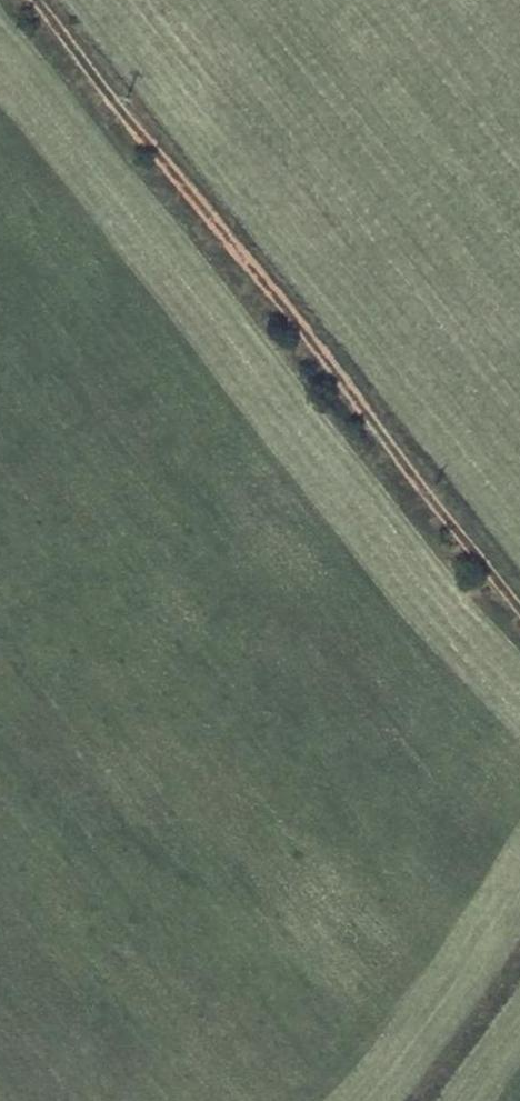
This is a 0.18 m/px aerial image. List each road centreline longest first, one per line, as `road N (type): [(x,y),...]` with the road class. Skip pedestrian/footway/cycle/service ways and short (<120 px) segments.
road 1 (track): [(519,615),(36,0)]

